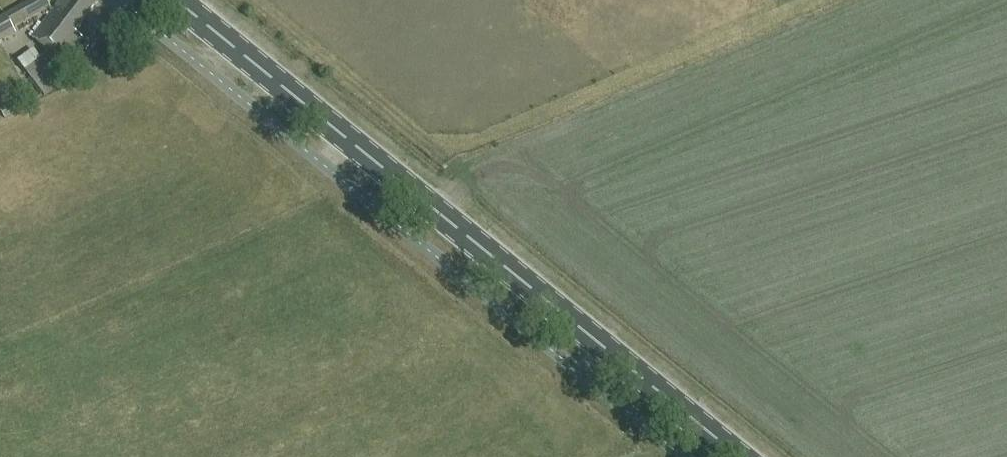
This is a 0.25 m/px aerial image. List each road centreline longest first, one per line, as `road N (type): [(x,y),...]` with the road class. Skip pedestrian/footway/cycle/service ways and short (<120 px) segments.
road 1 (primary): [(738,456),(174,0)]
road 2 (unclassified): [(682,456),(119,0)]

